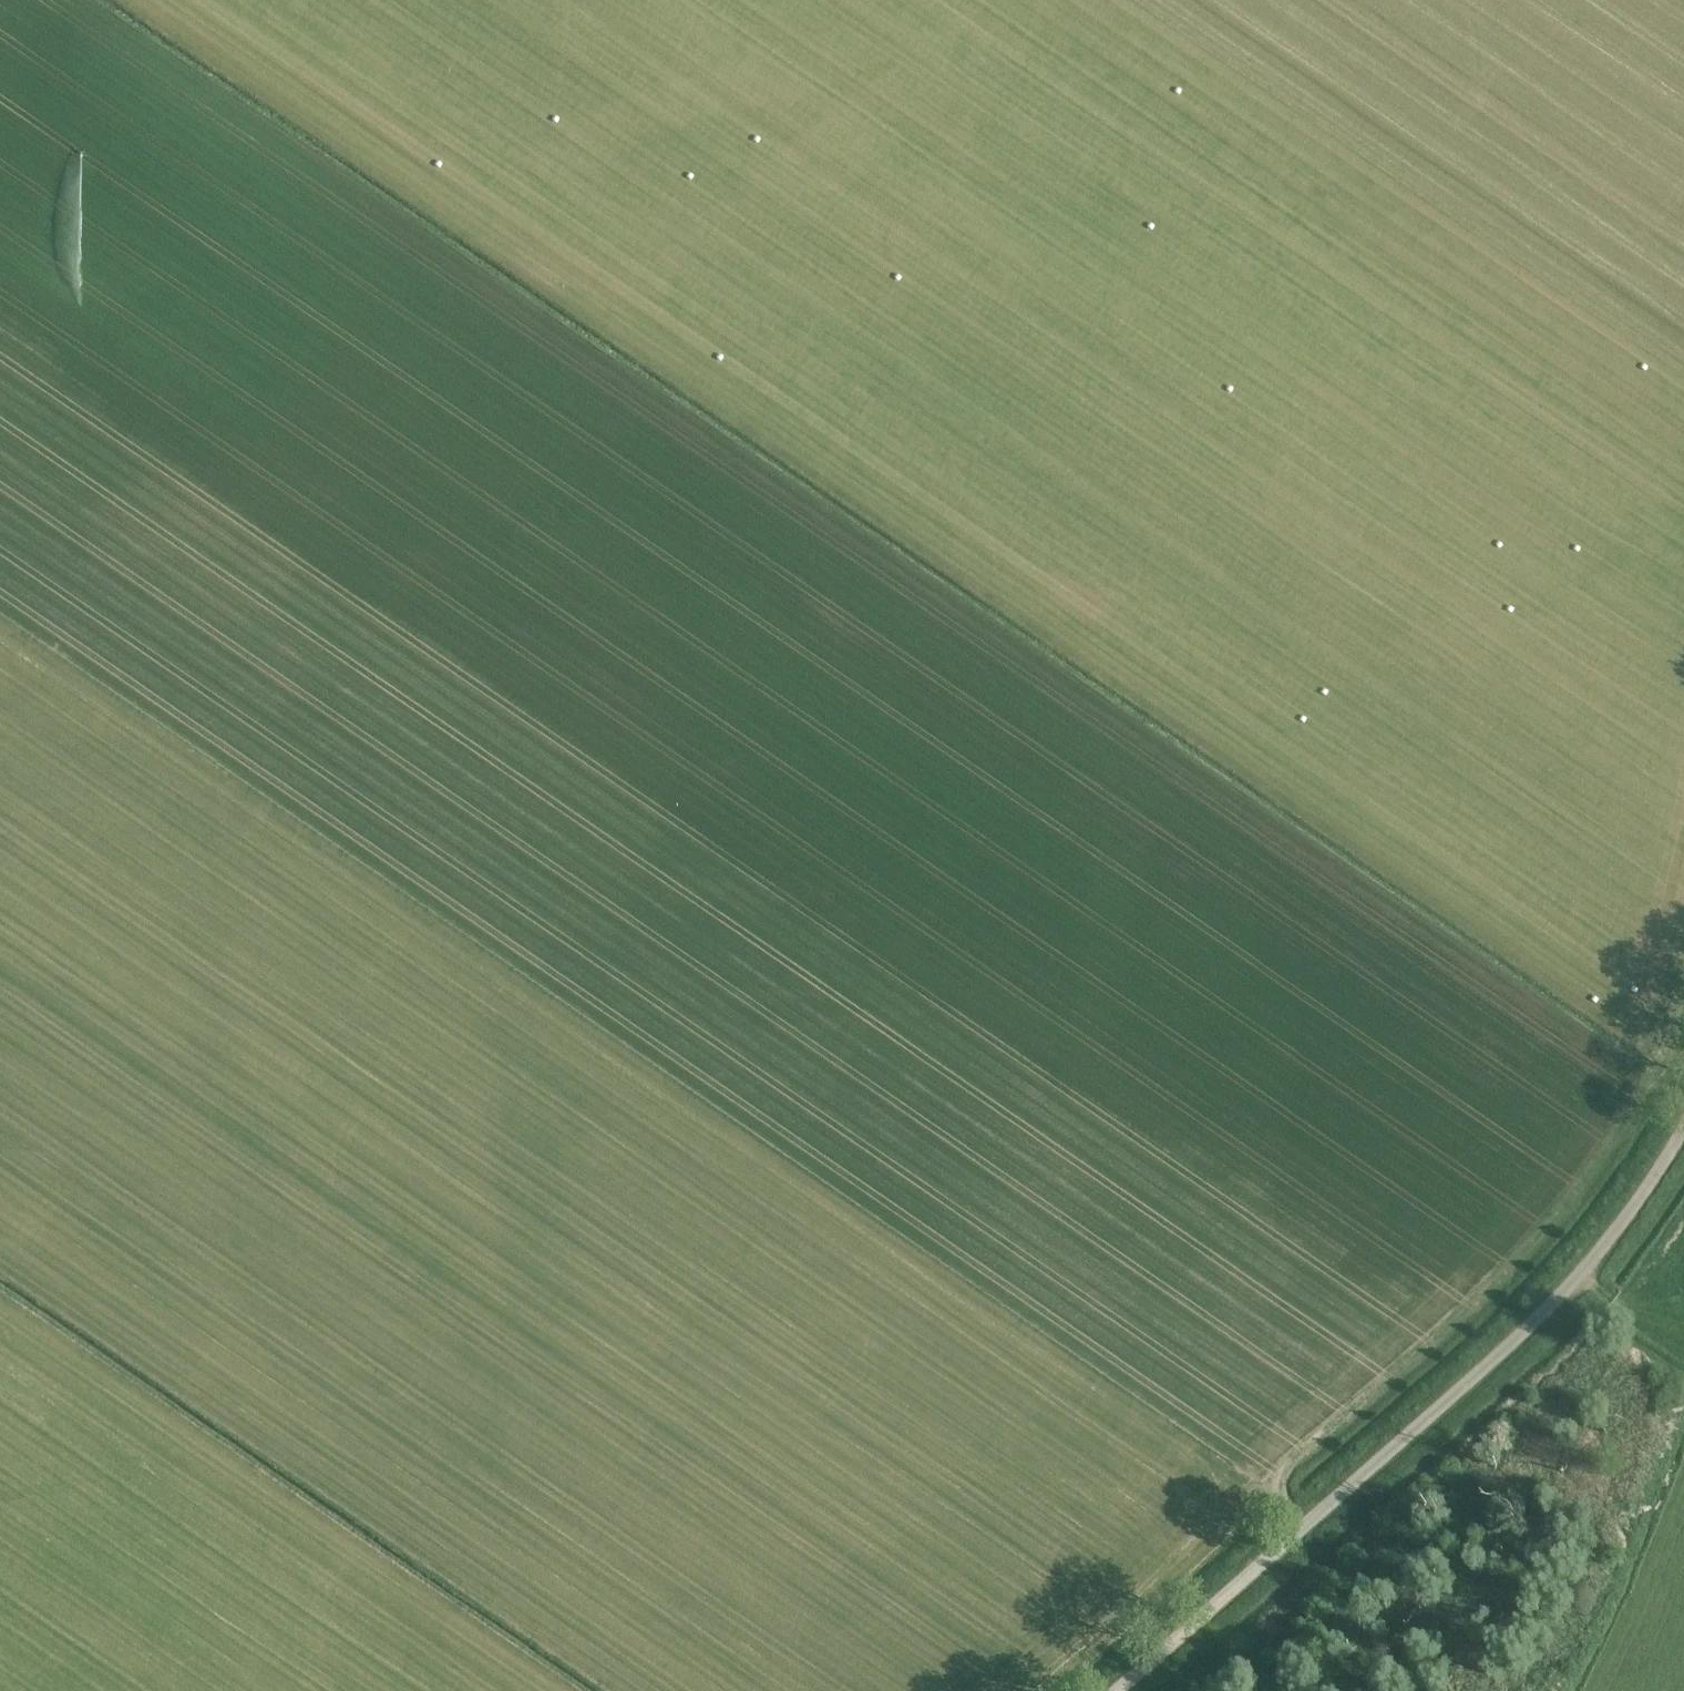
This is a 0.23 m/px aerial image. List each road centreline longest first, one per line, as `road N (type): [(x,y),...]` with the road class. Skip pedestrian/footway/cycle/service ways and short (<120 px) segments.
road 1 (unclassified): [(1127,1690),(1603,1265),(1683,1132)]

